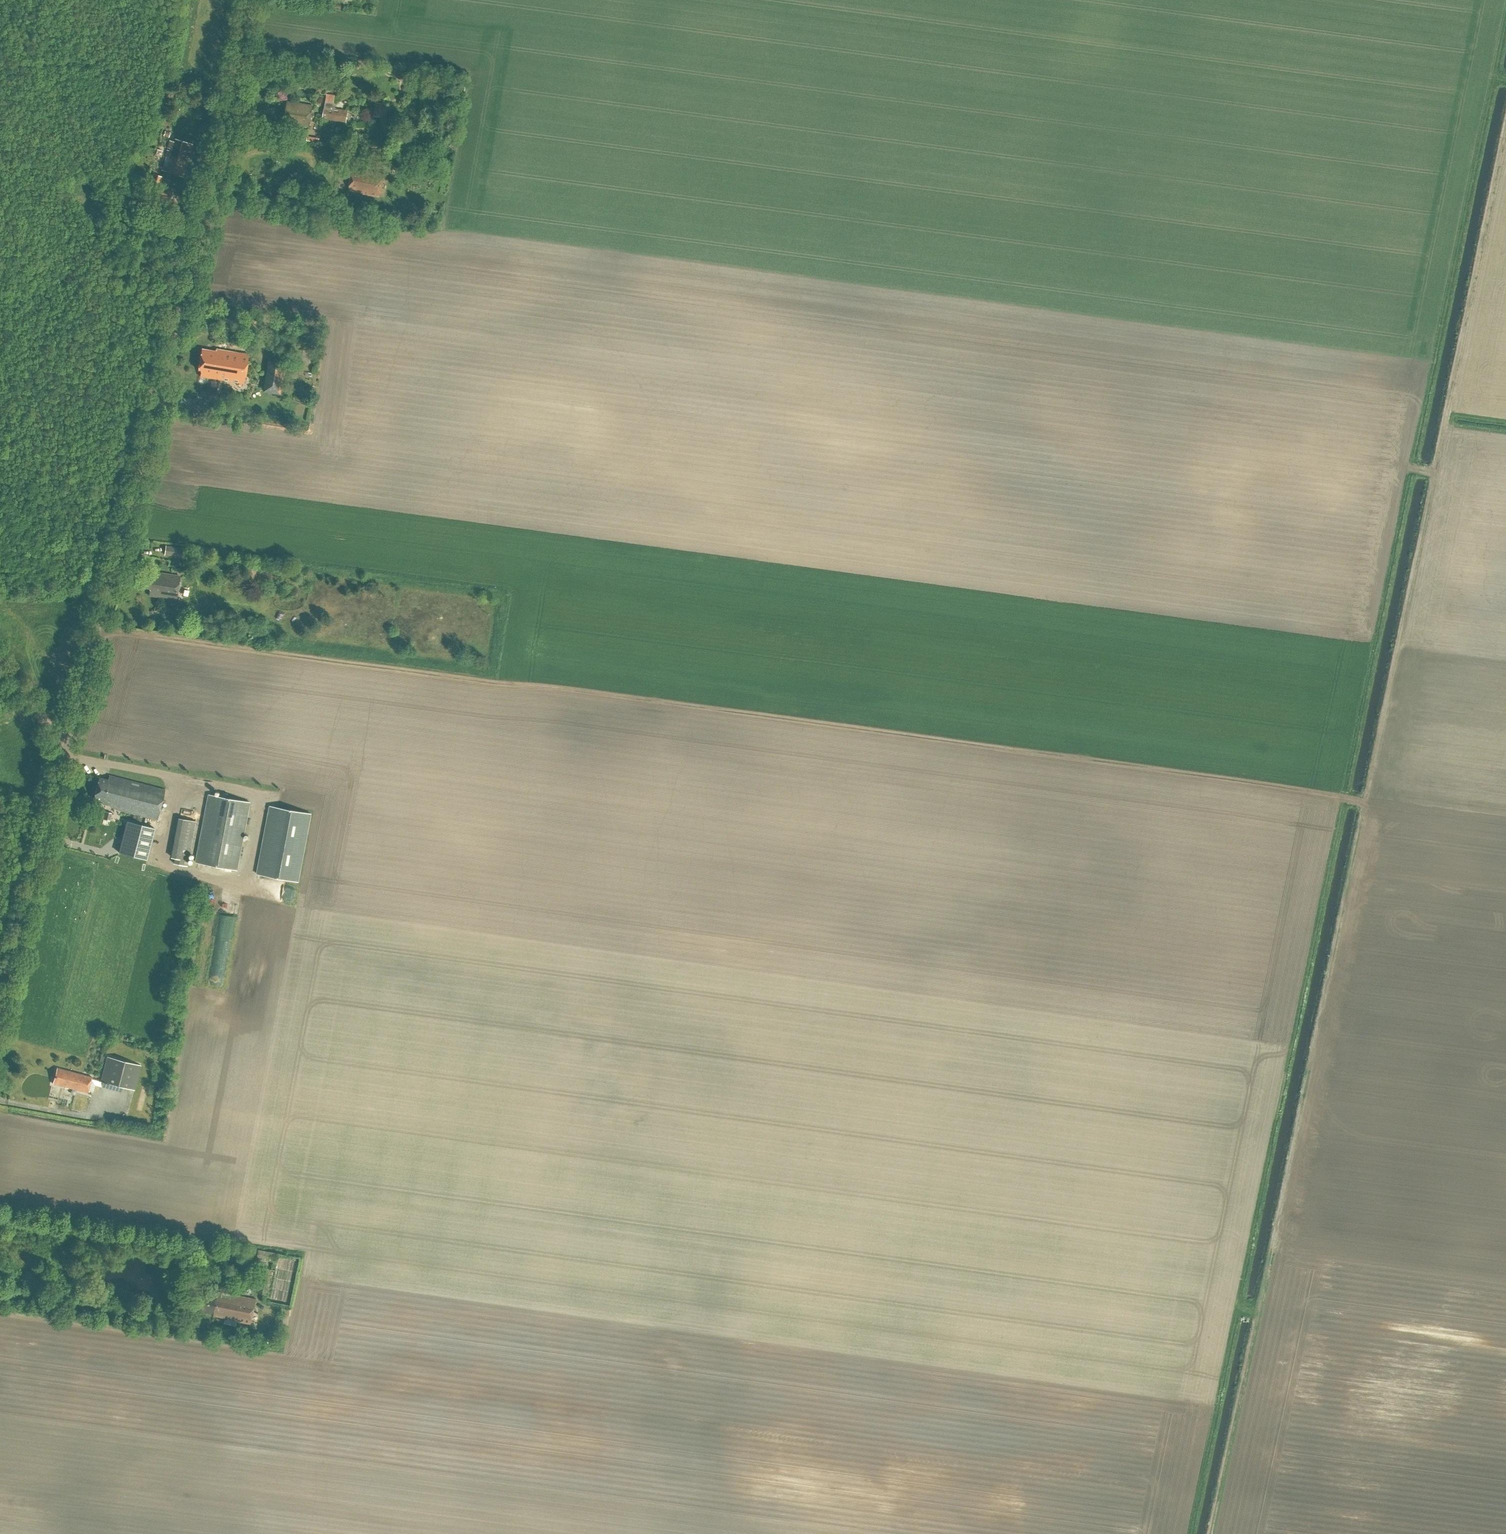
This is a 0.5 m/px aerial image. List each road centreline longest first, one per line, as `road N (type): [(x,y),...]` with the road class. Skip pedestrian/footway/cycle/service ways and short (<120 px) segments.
road 1 (unclassified): [(64,746),(254,0)]
road 2 (unclassified): [(0,996),(64,746)]

